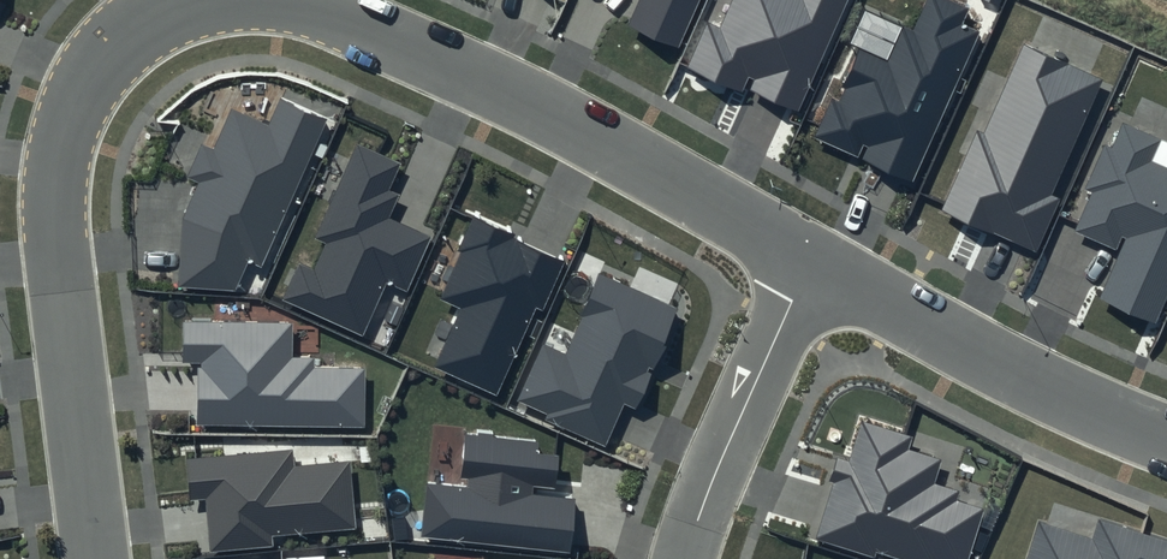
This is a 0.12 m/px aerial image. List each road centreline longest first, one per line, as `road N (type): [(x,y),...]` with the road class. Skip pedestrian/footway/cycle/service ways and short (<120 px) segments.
road 1 (residential): [(97,558),(54,191),(70,119),(112,62),(156,24),(207,1),(240,0)]
road 2 (residential): [(265,0),(316,9),(512,96),(811,263)]
road 3 (residential): [(811,263),(1166,443)]
road 4 (residential): [(684,558),(811,263)]

